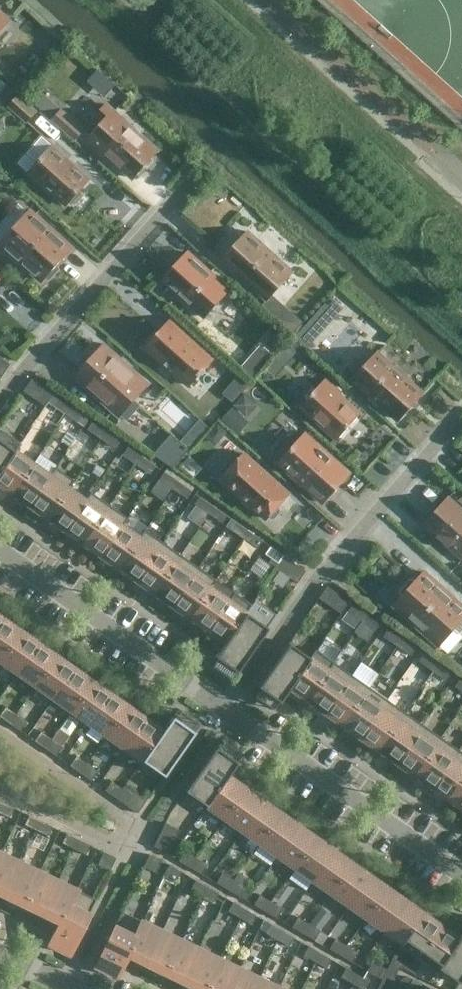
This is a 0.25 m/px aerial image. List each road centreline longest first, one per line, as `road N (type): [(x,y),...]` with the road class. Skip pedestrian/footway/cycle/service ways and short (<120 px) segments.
road 1 (residential): [(226,710),(320,575),(456,421)]
road 2 (residential): [(0,403),(190,183)]
road 3 (residential): [(461,874),(226,710)]
road 4 (residential): [(226,710),(0,552)]

